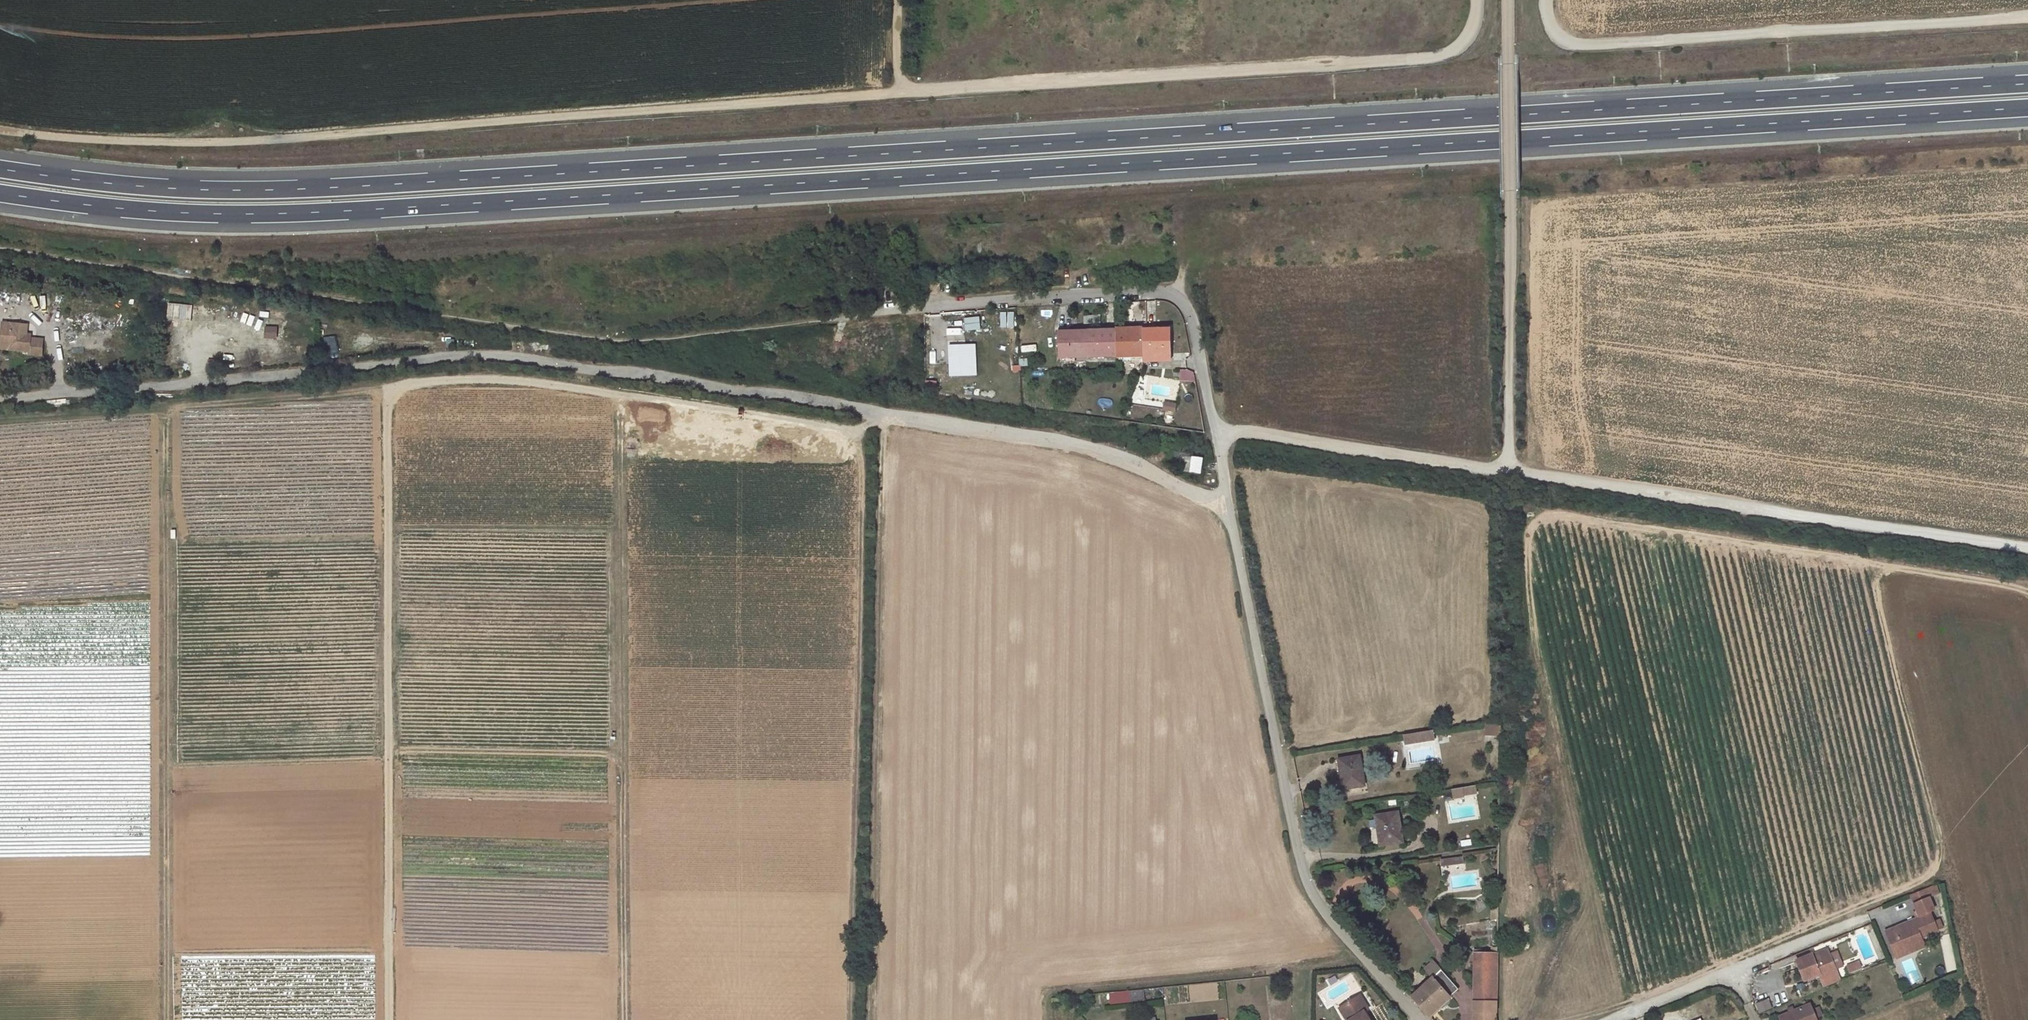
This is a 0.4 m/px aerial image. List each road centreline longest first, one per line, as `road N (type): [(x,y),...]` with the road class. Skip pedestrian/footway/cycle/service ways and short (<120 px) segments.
road 1 (trunk): [(0,193),(176,213),(273,213),(2027,108)]
road 2 (trunk): [(2027,83),(387,184),(176,188),(0,169)]
road 3 (track): [(392,1019),(389,406),(406,384),(484,380),(856,430),(883,415),(871,1019)]
road 4 (track): [(1407,61),(218,143),(0,131)]
road 5 (track): [(0,399),(509,357),(1031,436),(1115,458),(1228,511)]
road 6 (residential): [(1418,1019),(1309,887),(1188,301),(1172,288),(921,304)]
road 7 (track): [(0,250),(617,341),(921,304)]
road 8 (track): [(165,1019),(166,415),(182,404),(406,384)]
road 9 (track): [(1583,1019),(1934,871),(1939,843),(1878,589),(1884,575),(1901,566),(2027,586)]
road 10 (track): [(1214,428),(2027,548)]
road 11 (track): [(622,397),(626,1019)]
road 12 (track): [(1664,42),(2027,16)]
road 13 (residential): [(1862,919),(1607,1019)]

